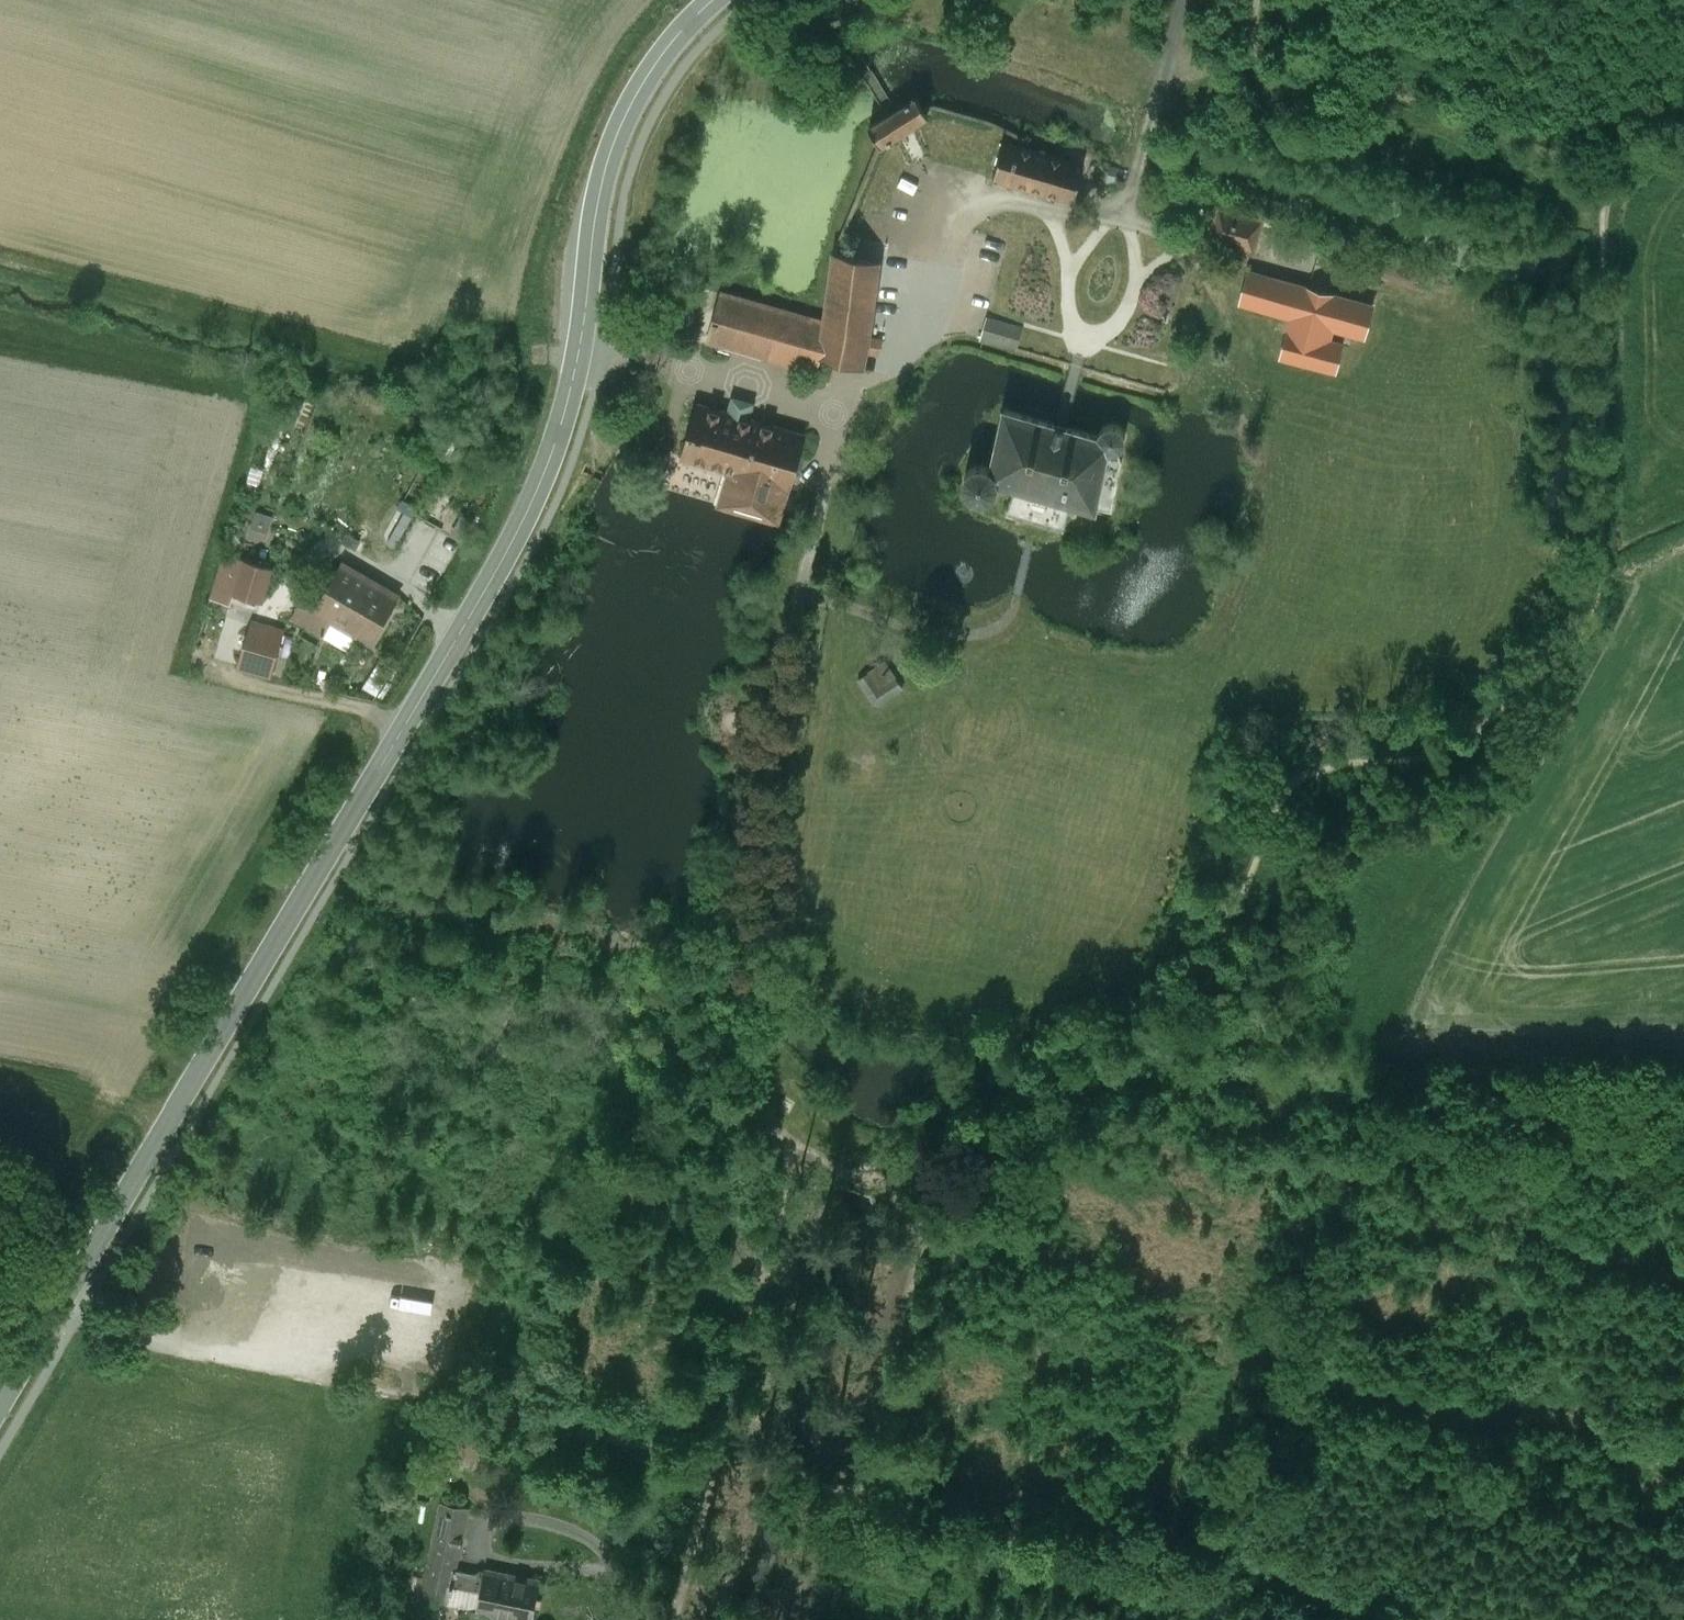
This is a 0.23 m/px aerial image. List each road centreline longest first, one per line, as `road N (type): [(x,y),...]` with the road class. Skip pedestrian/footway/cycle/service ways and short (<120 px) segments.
road 1 (secondary): [(714,0),(657,60),(610,150),(569,401),(542,478),(481,596),(0,1403)]
road 2 (track): [(699,1619),(724,1481),(800,1170),(921,1172)]

